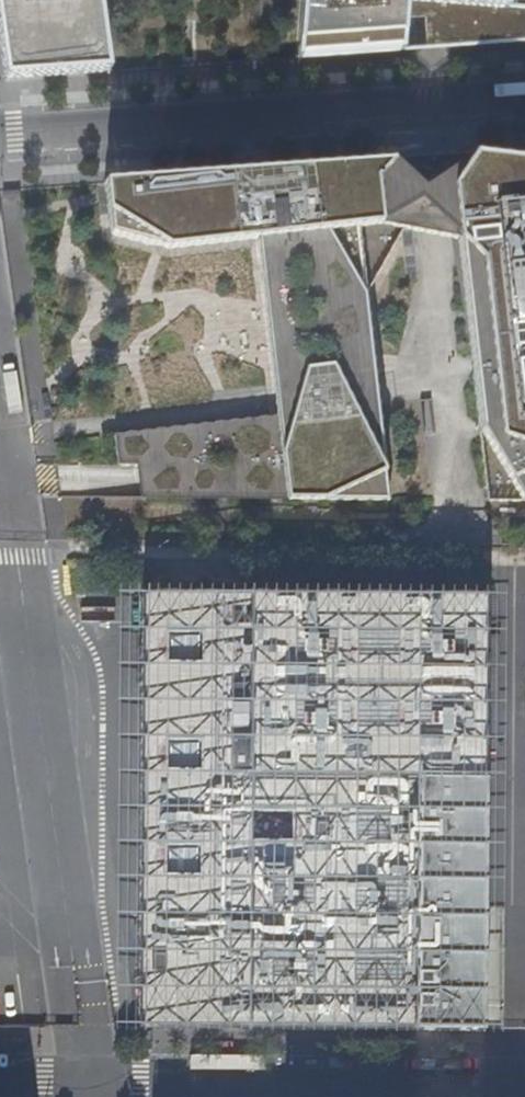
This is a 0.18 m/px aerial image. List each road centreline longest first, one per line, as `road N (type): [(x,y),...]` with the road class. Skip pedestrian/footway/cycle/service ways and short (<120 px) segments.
road 1 (residential): [(524,95),(0,132)]
road 2 (unclassified): [(524,1086),(90,1081)]

